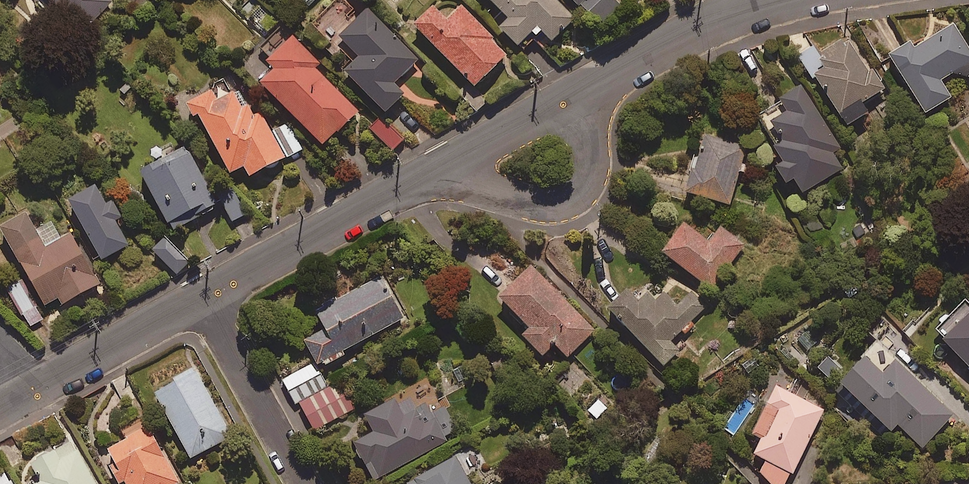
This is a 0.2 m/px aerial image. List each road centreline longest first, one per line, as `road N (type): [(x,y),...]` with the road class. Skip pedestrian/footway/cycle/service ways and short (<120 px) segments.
road 1 (tertiary): [(807,0),(728,13),(199,298)]
road 2 (residential): [(199,298),(302,483)]
road 3 (tertiary): [(199,298),(37,386)]

